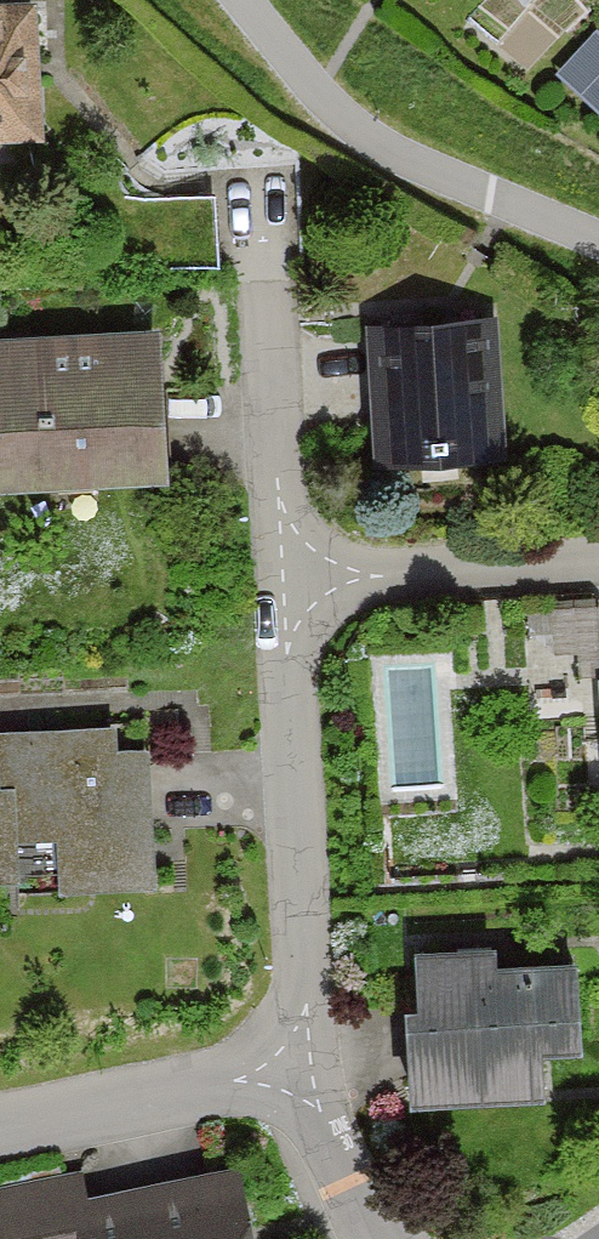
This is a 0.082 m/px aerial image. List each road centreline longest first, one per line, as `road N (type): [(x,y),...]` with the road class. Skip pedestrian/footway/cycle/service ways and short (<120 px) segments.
road 1 (residential): [(300,1081),(280,592)]
road 2 (residential): [(280,592),(256,194)]
road 3 (residential): [(280,592),(598,569)]
road 4 (residential): [(300,1081),(0,1135)]
road 5 (residential): [(381,1238),(300,1081)]

